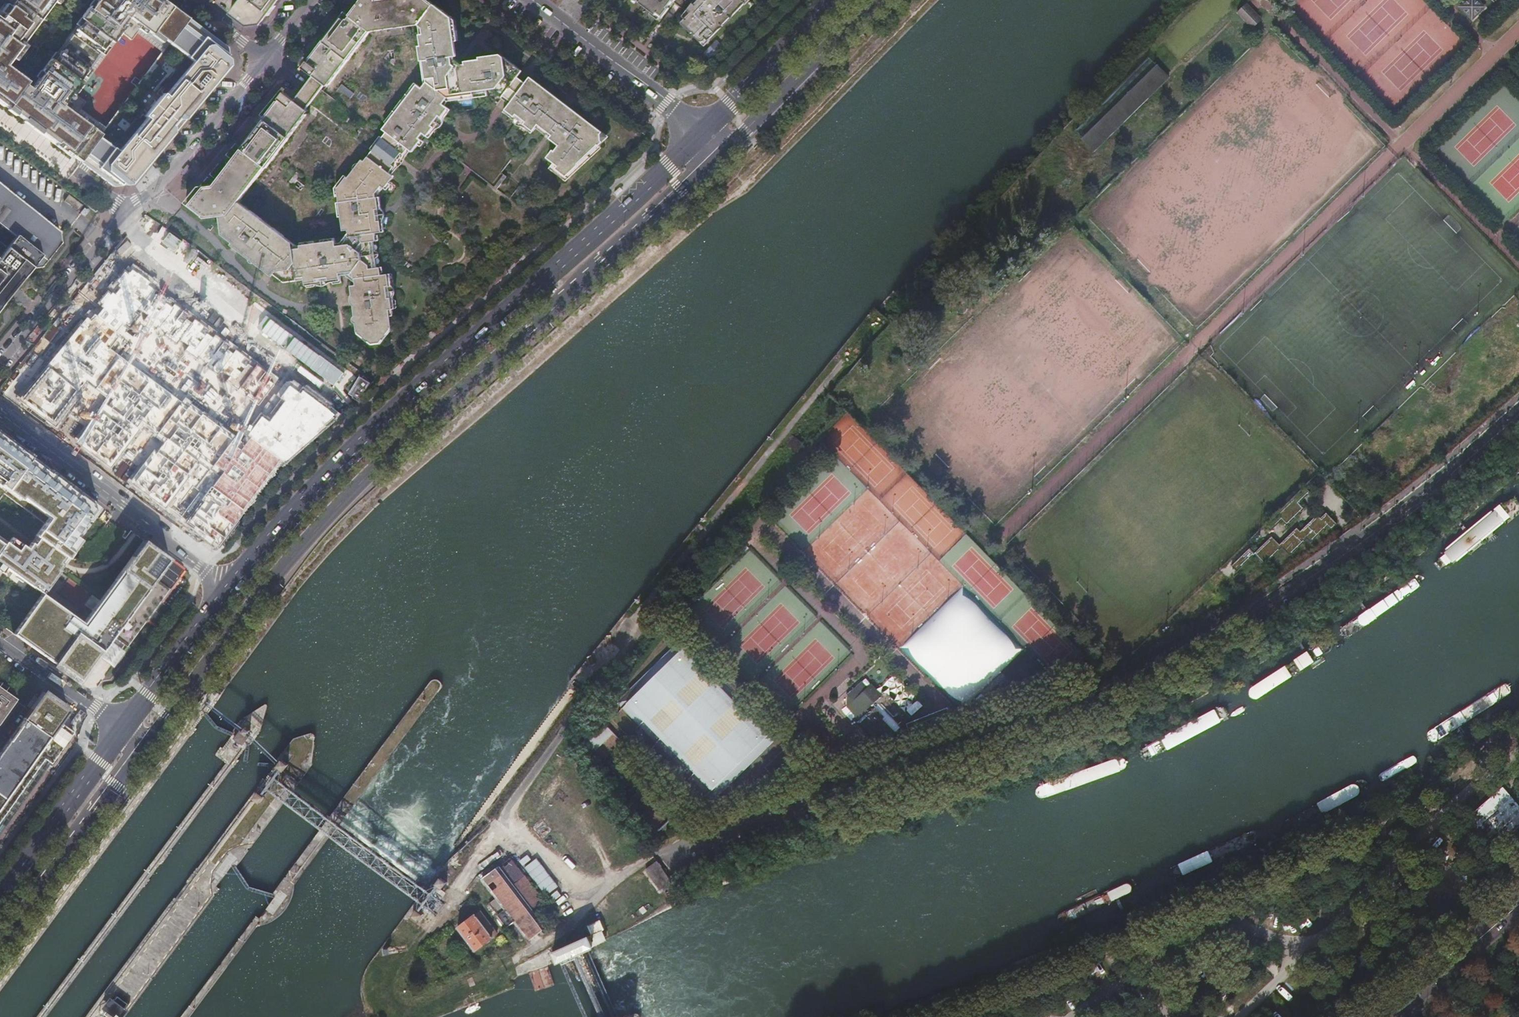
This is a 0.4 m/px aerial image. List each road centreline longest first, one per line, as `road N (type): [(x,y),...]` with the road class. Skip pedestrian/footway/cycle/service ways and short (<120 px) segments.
road 1 (primary): [(145,749),(251,607),(374,469),(725,151)]
road 2 (primary): [(706,131),(400,406),(221,594)]
road 3 (unclassified): [(0,364),(264,58)]
road 4 (unclassified): [(0,414),(202,569),(221,594)]
road 5 (primary): [(0,946),(145,749)]
road 6 (tertiary): [(534,0),(706,131)]
road 7 (primary): [(725,151),(874,0)]
road 8 (primary): [(119,728),(0,890)]
road 9 (primary): [(837,0),(706,131)]
road 10 (primary): [(1518,901),(1387,1016)]
road 11 (primary): [(221,594),(119,728)]
road 12 (residential): [(119,728),(0,643)]

